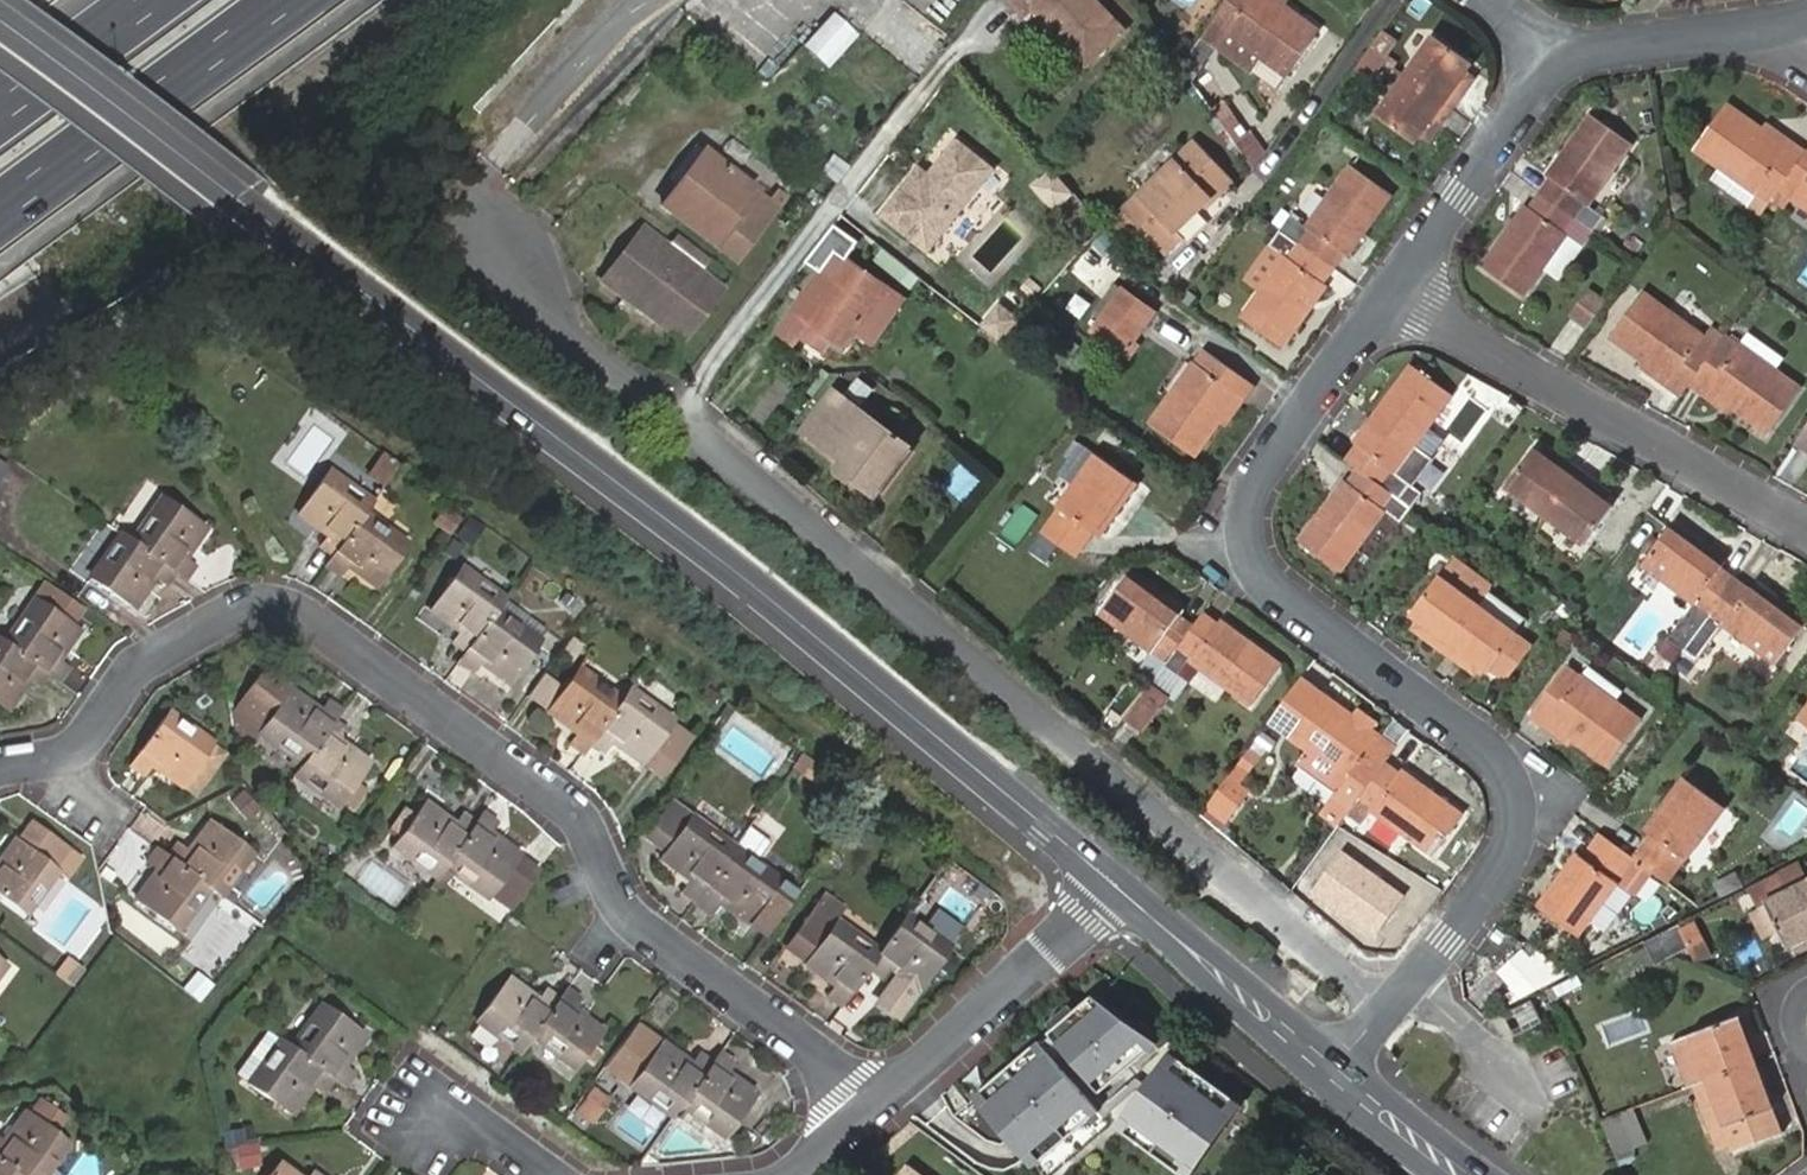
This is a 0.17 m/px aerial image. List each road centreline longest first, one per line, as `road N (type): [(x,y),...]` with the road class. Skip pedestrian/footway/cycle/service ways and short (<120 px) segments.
road 1 (residential): [(1385,1009),(467,244)]
road 2 (residential): [(0,771),(82,747),(135,677),(222,619),(265,604),(301,612),(575,812),(624,911),(870,1106)]
road 3 (tertiary): [(235,198),(754,588),(1115,887)]
road 4 (residential): [(1397,286),(1256,478),(1243,526),(1271,582),(1493,754),(1514,786),(1517,842),(1385,1009)]
road 5 (residential): [(1397,286),(1806,526)]
road 6 (motorway): [(0,210),(286,0)]
road 7 (residential): [(1115,887),(870,1106)]
road 8 (tertiary): [(235,198),(0,21)]
road 9 (tertiary): [(1115,887),(1331,1071)]
road 10 (residential): [(1558,56),(1397,286)]
road 11 (residential): [(1793,52),(1749,38),(1702,35),(1558,56)]
road 12 (motorway): [(163,0),(0,118)]
road 13 (tertiary): [(1488,1174),(1394,1103),(1331,1071)]
road 14 (residential): [(538,1174),(429,1096),(405,1130)]
road 15 (tertiary): [(1331,1071),(1370,1129),(1433,1174)]

